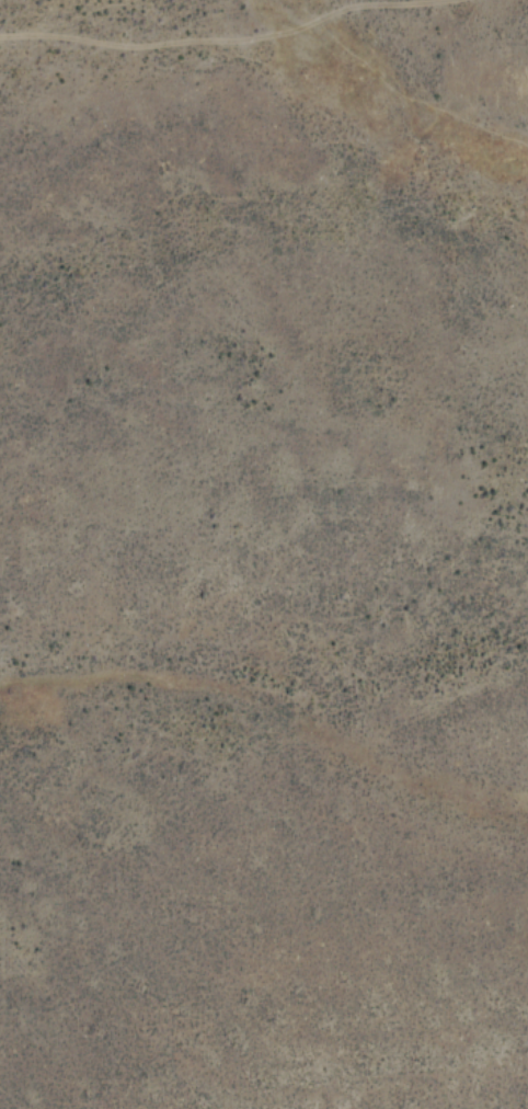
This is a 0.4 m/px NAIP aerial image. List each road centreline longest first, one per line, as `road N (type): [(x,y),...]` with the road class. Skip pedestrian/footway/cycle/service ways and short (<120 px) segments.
road 1 (track): [(470,0),(357,36),(0,50)]

